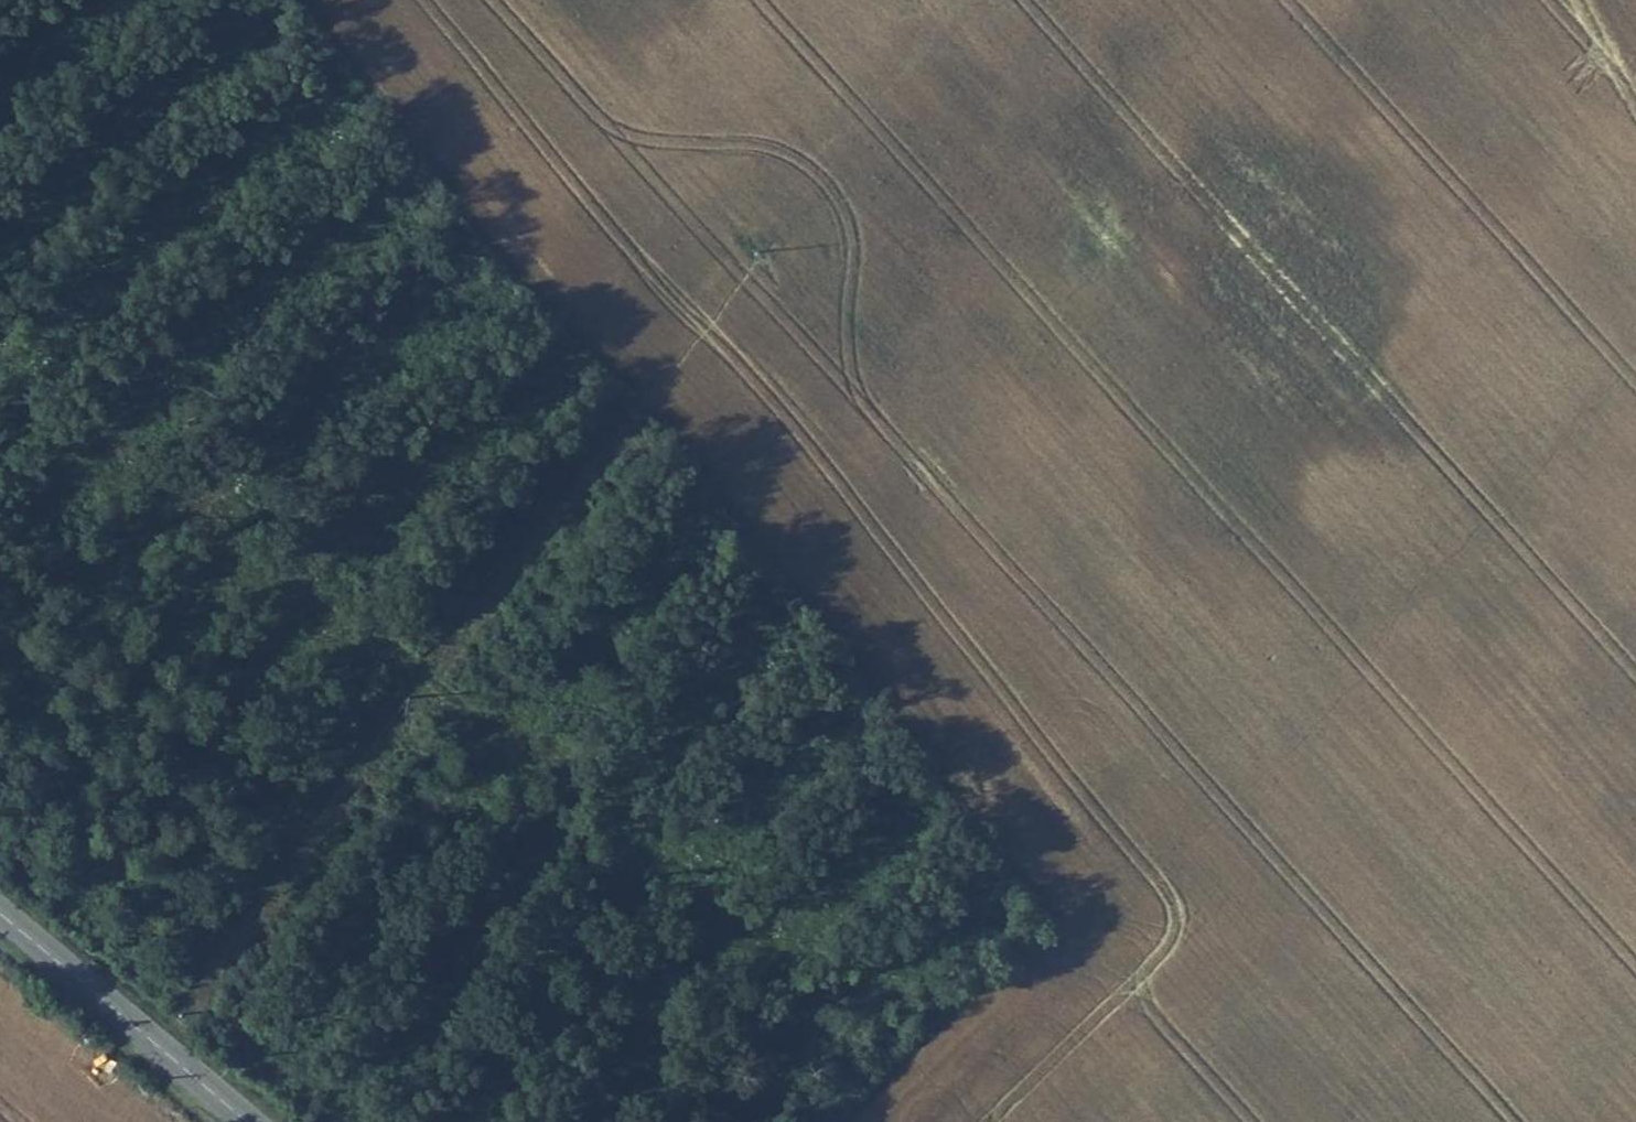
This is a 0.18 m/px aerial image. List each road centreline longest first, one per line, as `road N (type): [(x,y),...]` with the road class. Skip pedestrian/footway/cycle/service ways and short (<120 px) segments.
road 1 (tertiary): [(250,1121),(0,914)]

